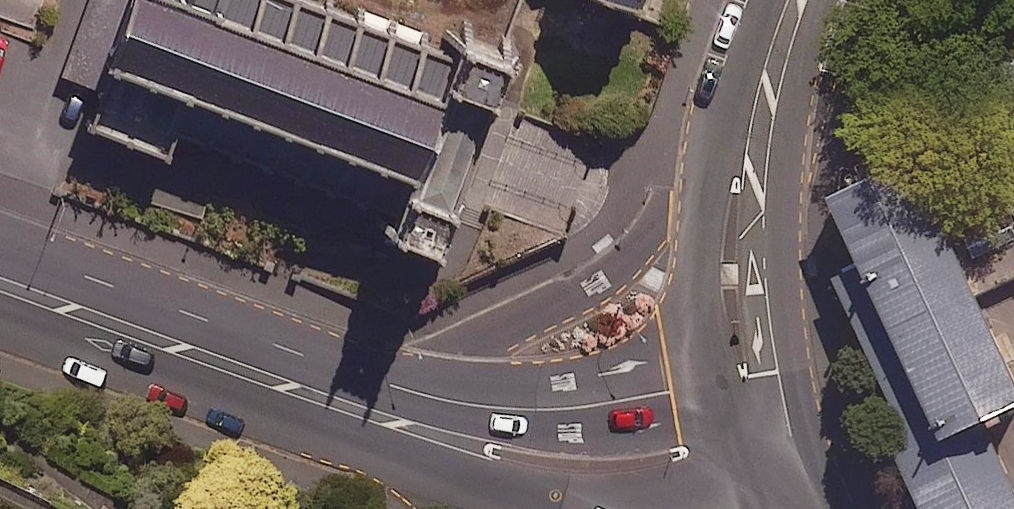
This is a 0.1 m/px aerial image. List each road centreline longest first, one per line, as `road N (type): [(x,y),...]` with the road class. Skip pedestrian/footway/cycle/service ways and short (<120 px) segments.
road 1 (tertiary): [(462,465),(0,301)]
road 2 (tertiary): [(0,252),(387,381)]
road 3 (tertiary): [(387,381),(488,342),(599,281),(661,226),(741,188)]
road 4 (tertiary): [(387,381),(539,411),(758,412)]
road 5 (tertiary): [(791,508),(624,502),(462,465)]
road 6 (tertiary): [(758,412),(736,291),(741,188)]
road 7 (tertiary): [(741,188),(760,75),(787,0)]

